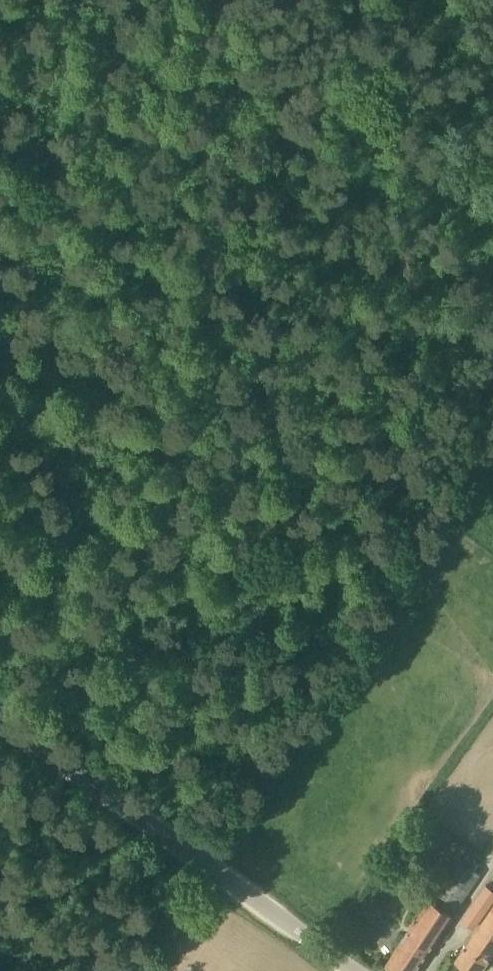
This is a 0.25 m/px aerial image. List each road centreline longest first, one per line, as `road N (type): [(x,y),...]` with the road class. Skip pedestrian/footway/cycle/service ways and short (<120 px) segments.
road 1 (tertiary): [(357,970),(0,716)]
road 2 (track): [(244,0),(492,173)]

